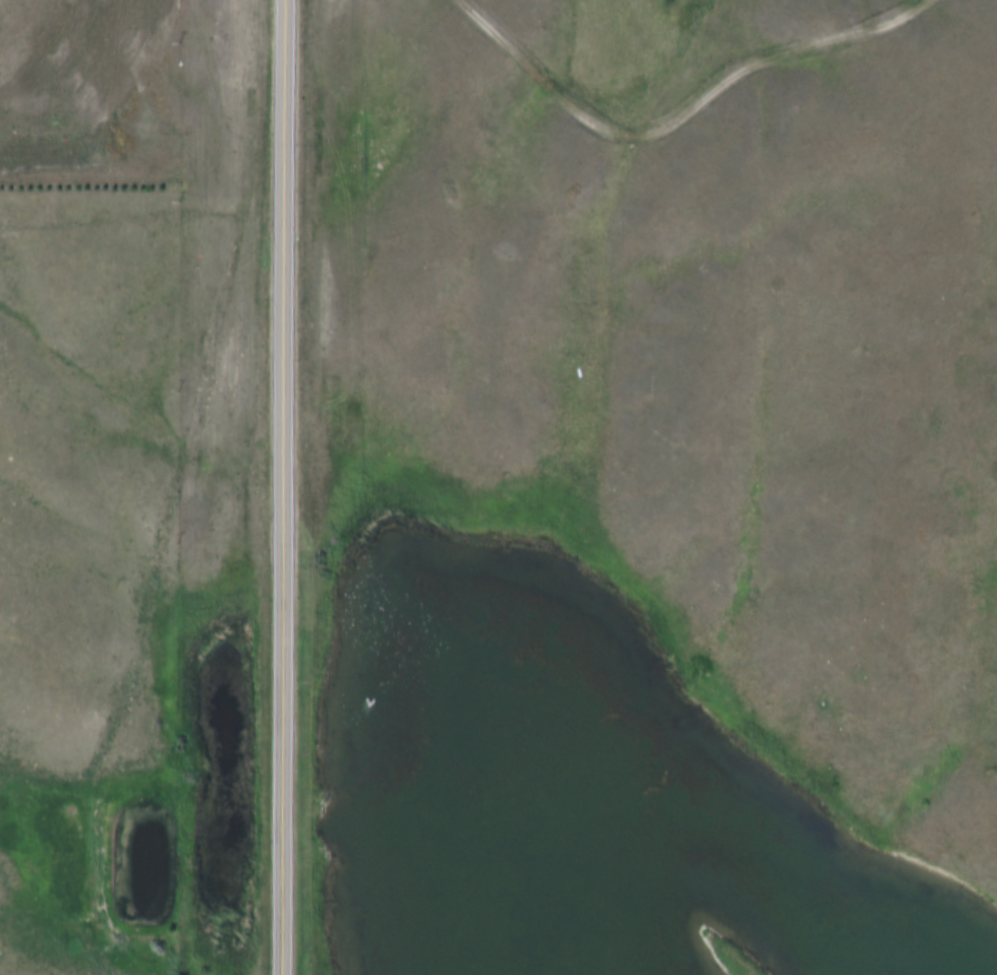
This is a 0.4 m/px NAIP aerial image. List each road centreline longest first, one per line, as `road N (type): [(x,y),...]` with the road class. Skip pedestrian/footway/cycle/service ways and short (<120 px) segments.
road 1 (secondary): [(287,580),(287,0)]
road 2 (track): [(457,0),(579,117),(626,138),(676,125),(724,82),(780,50),(866,29),(931,0)]
road 3 (secondary): [(287,937),(287,580)]

